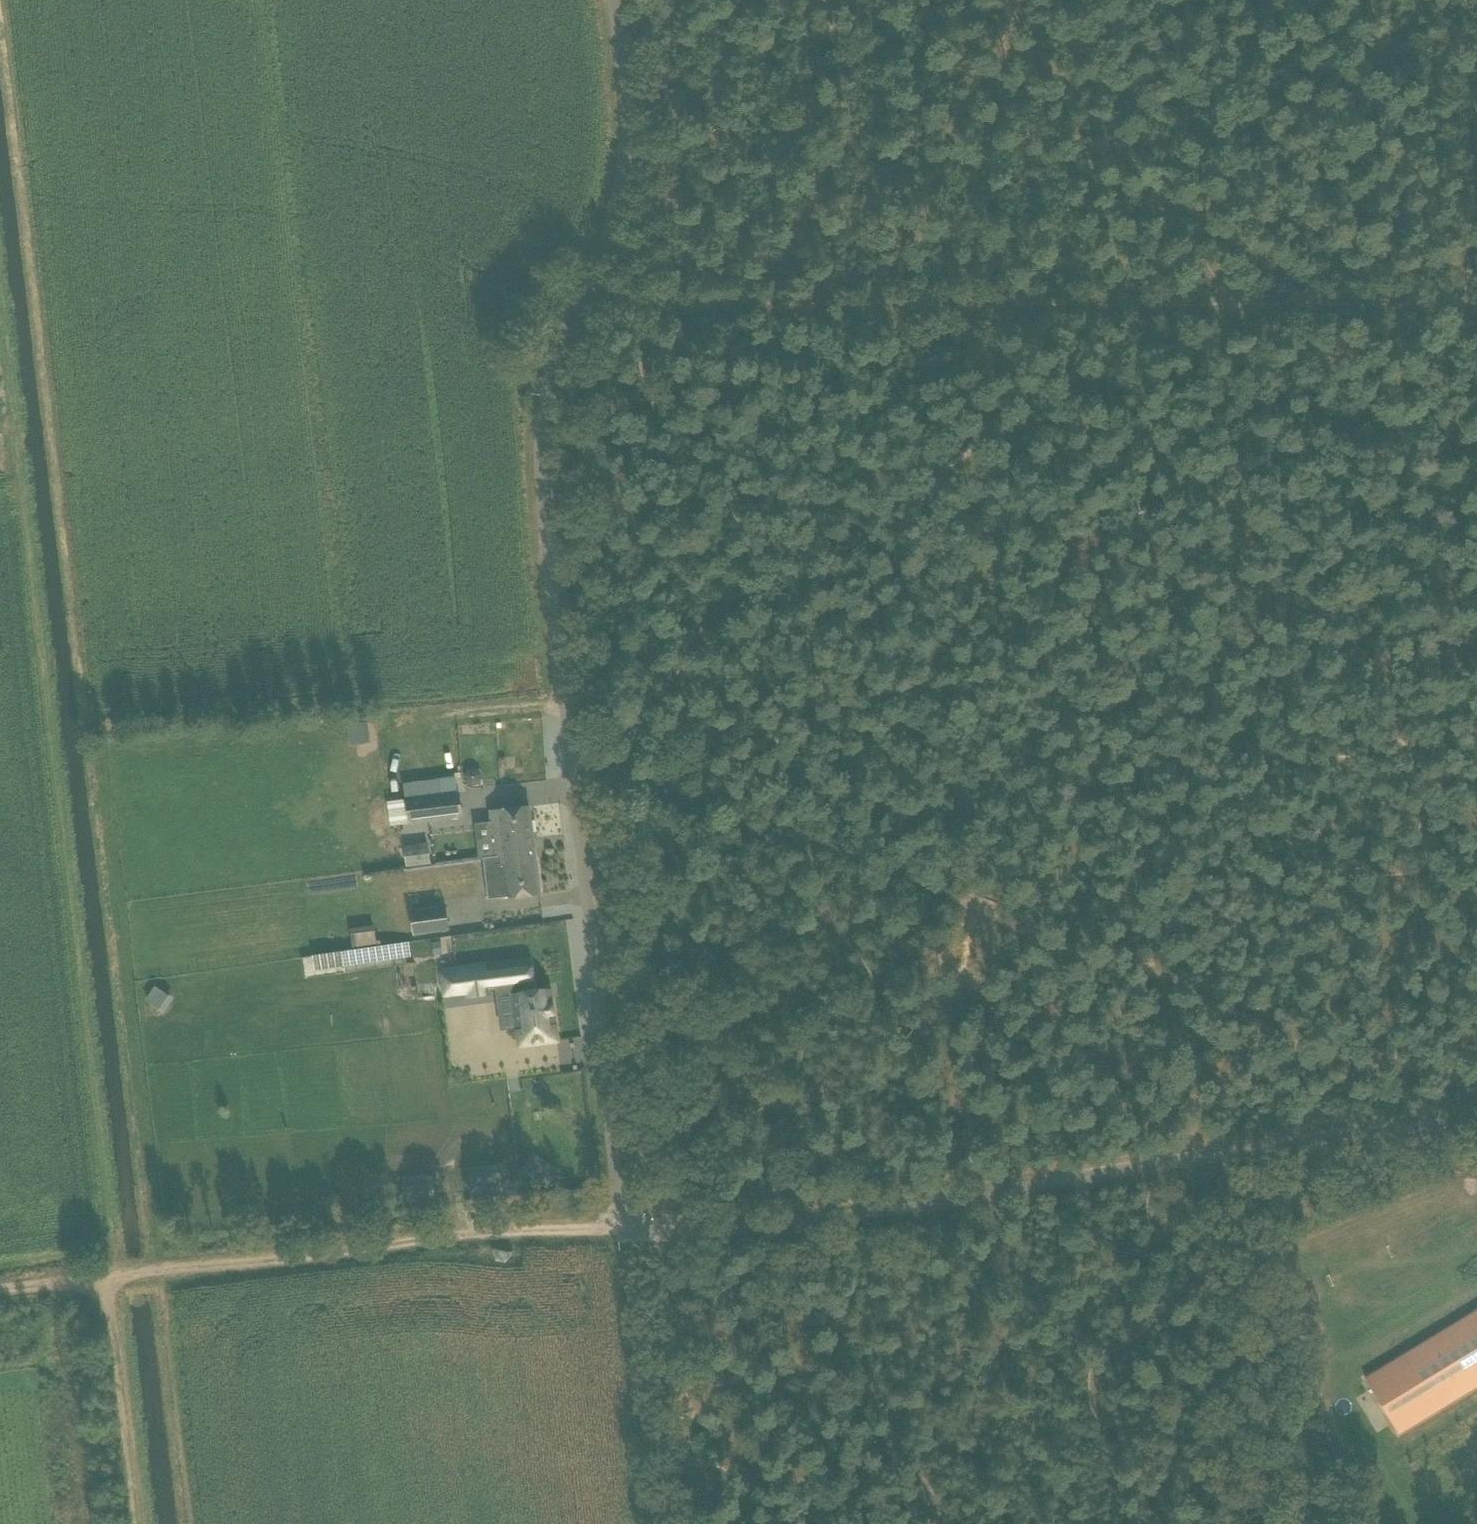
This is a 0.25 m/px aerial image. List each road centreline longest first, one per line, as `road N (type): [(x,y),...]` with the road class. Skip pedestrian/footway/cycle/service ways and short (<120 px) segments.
road 1 (unclassified): [(629,1228),(541,415),(556,354),(611,237),(626,157),(610,0)]
road 2 (unclassified): [(629,1228),(853,1216),(1323,1137),(1476,1126)]
road 3 (track): [(105,1279),(478,1231),(629,1228)]
road 4 (track): [(664,1523),(629,1228)]
road 5 (track): [(105,1279),(136,1523)]

